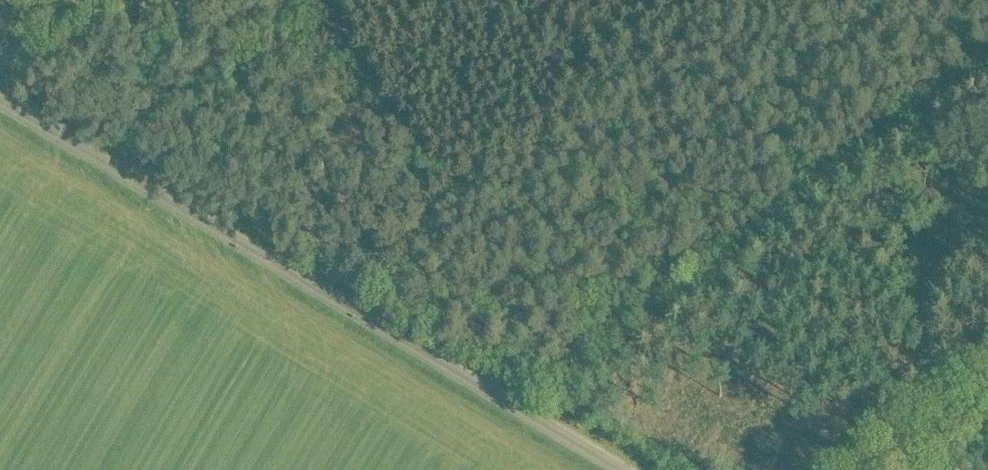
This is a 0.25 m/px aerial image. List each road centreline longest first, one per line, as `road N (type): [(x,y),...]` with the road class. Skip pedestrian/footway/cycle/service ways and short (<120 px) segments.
road 1 (unclassified): [(620,469),(0,102)]
road 2 (track): [(0,97),(97,0)]

